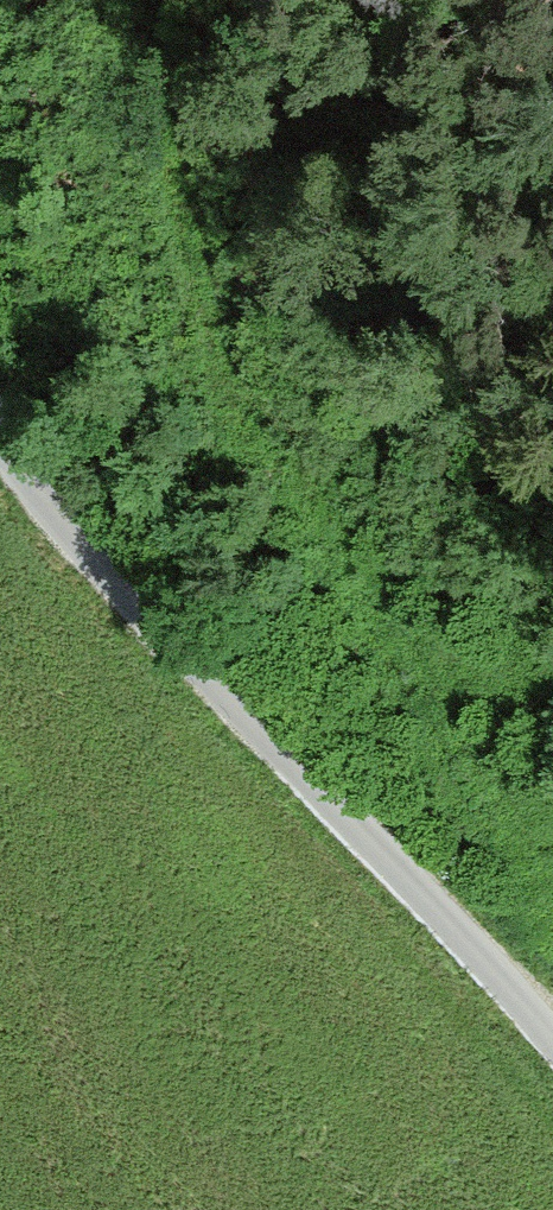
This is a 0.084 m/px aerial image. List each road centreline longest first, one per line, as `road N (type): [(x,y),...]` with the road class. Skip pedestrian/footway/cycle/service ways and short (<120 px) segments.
road 1 (track): [(154,0),(164,107),(215,314),(247,397),(310,511),(509,825),(528,876),(535,1018)]
road 2 (unclassified): [(0,440),(83,548),(552,1039)]

